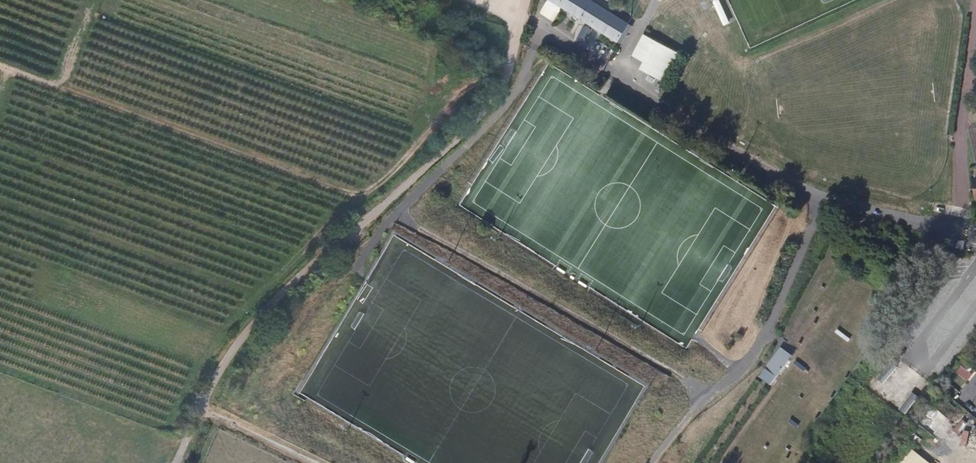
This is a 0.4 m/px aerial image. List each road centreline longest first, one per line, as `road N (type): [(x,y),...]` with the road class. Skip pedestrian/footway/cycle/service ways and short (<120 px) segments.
road 1 (track): [(173,462),(218,364),(259,313),(435,158),(498,87),(523,0)]

